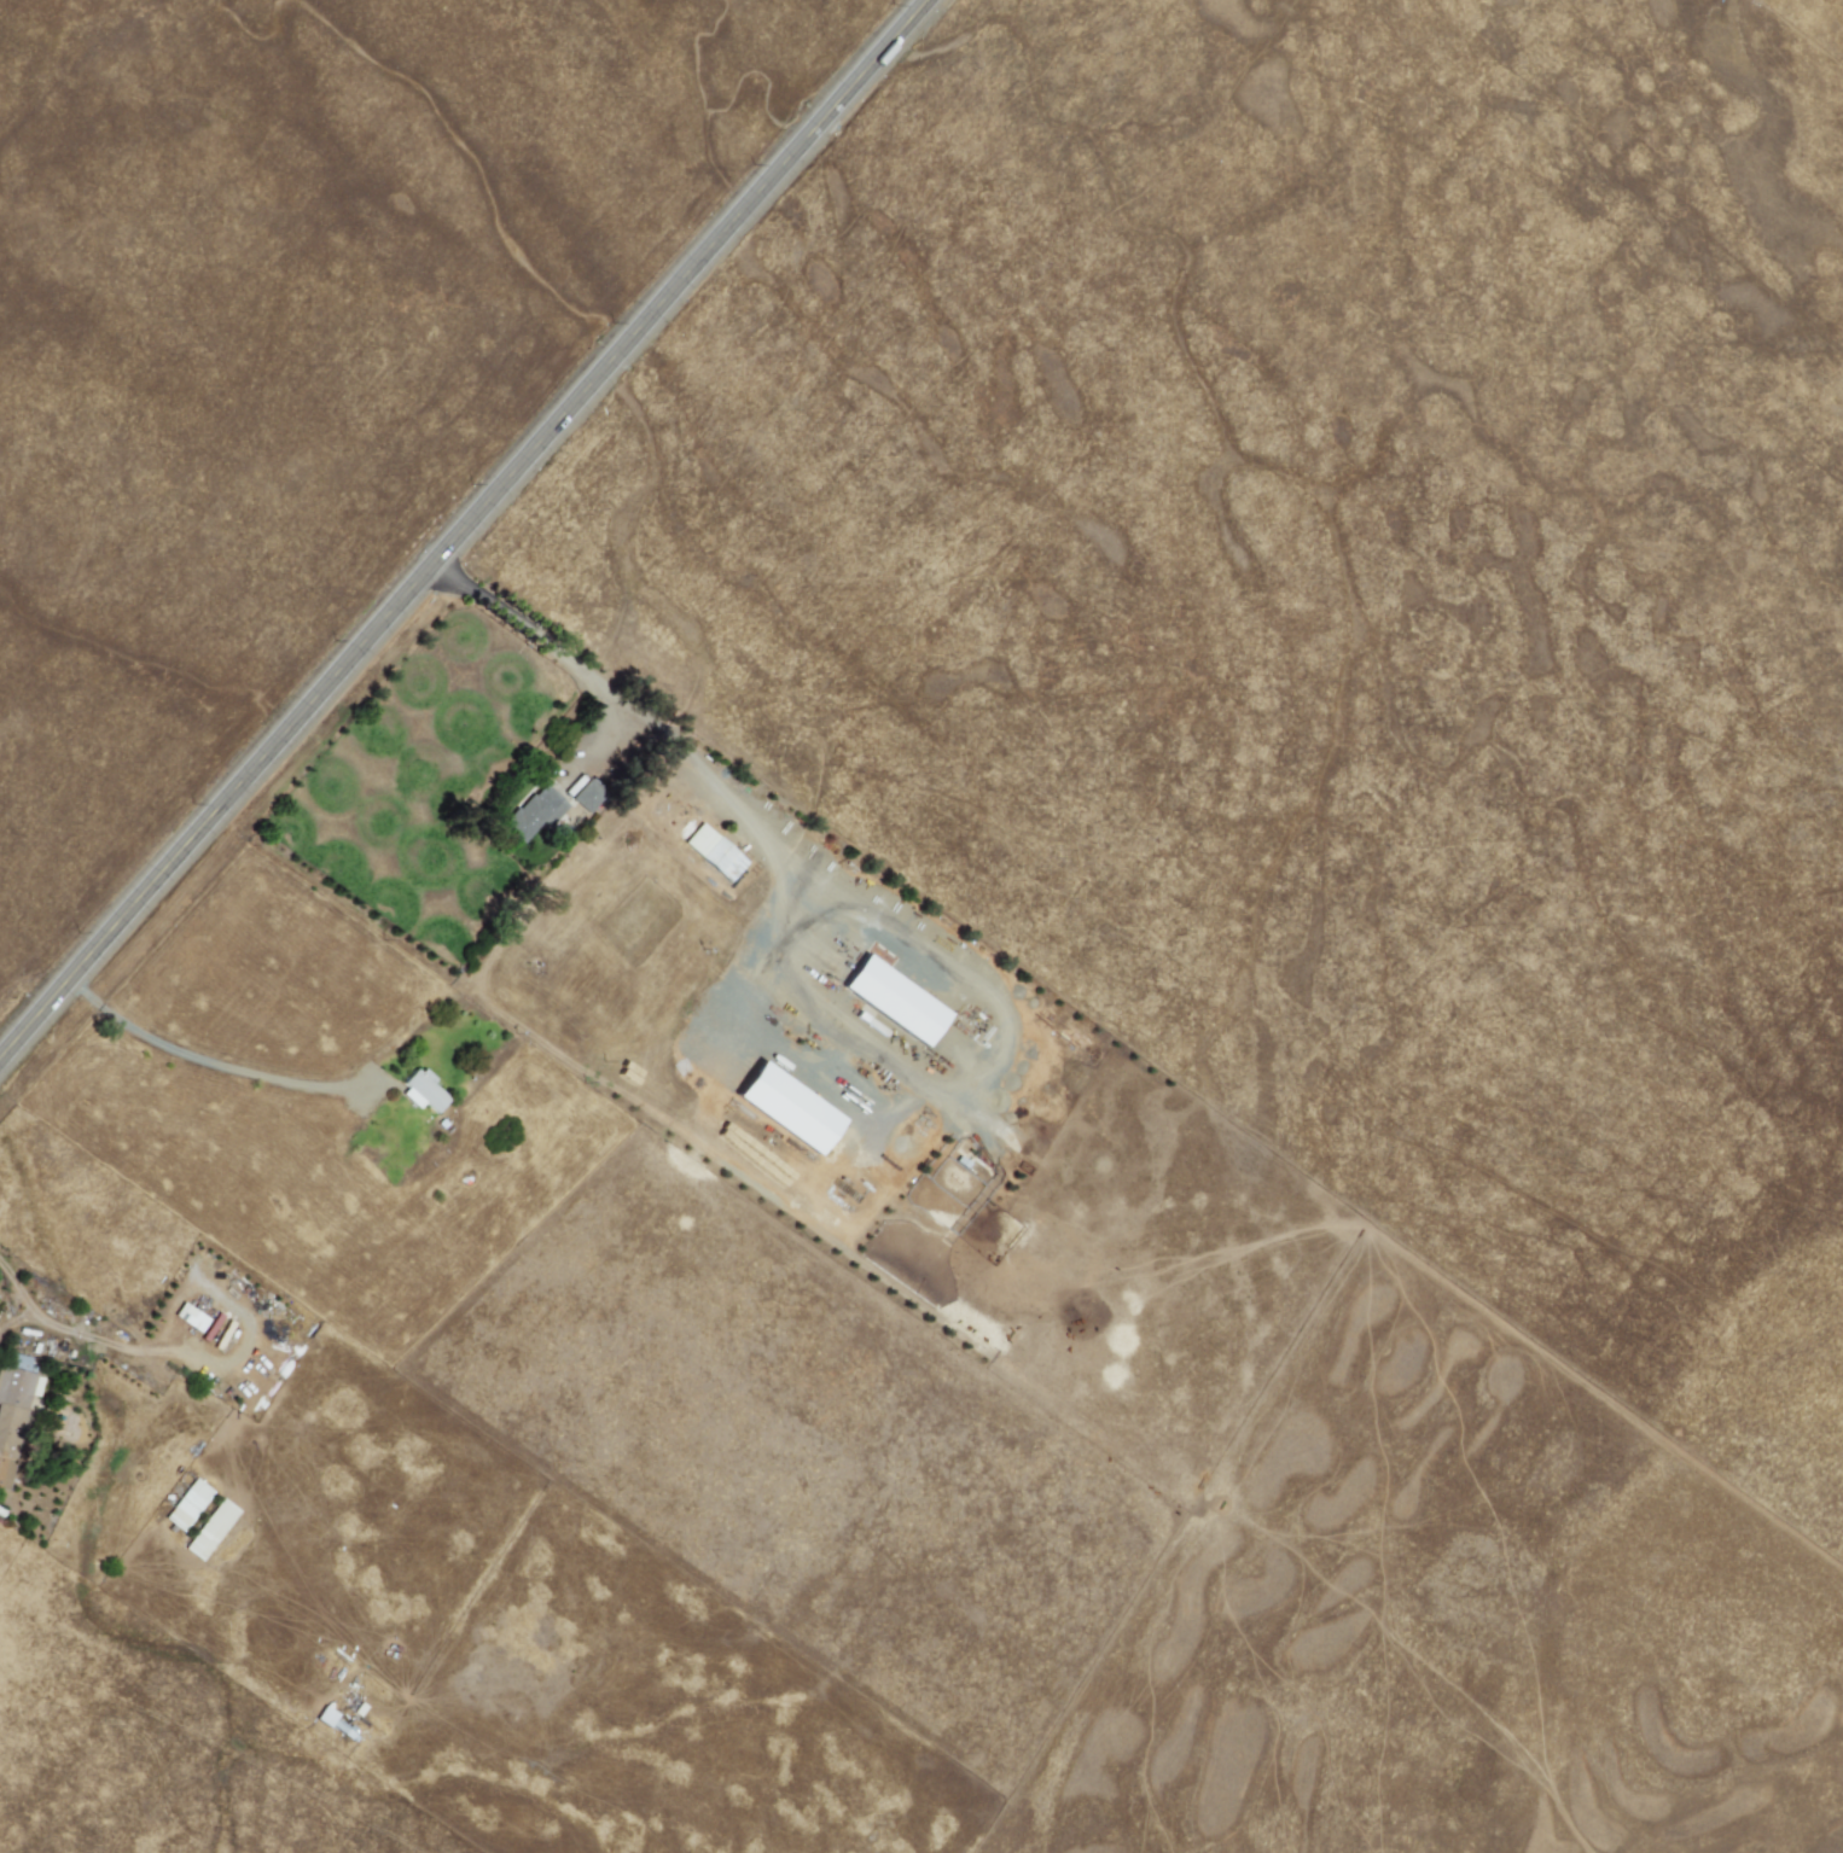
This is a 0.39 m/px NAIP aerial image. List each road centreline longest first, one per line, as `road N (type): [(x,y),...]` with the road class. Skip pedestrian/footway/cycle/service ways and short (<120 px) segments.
road 1 (secondary): [(942,0),(0,1070)]

